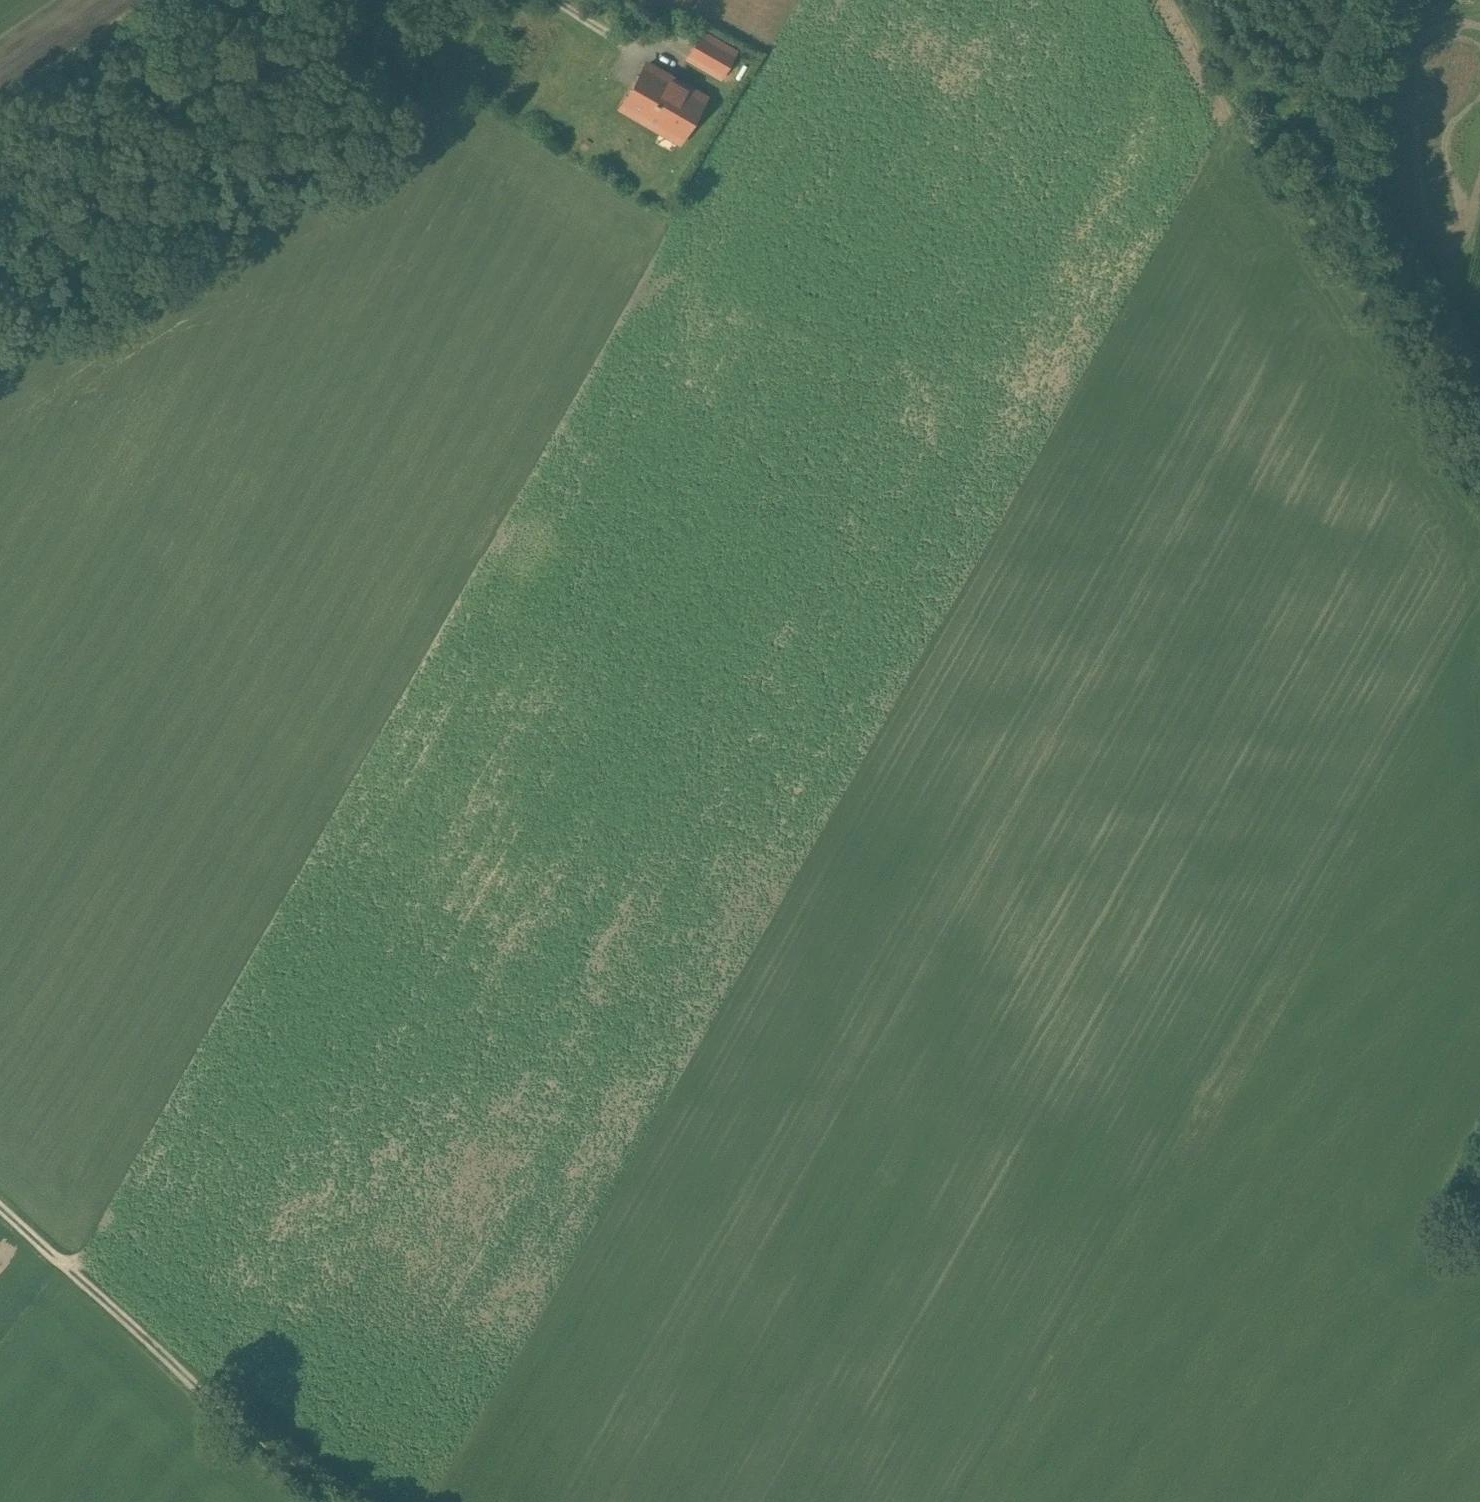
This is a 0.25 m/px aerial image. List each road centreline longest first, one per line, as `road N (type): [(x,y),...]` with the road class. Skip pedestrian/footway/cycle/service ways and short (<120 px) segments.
road 1 (track): [(0,1202),(327,1501)]

